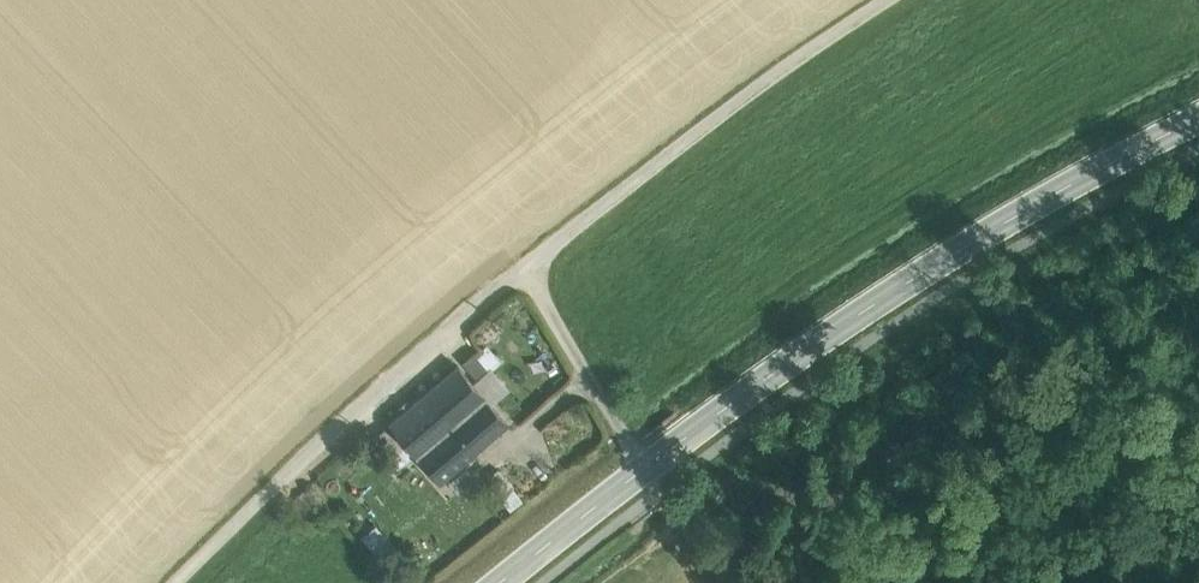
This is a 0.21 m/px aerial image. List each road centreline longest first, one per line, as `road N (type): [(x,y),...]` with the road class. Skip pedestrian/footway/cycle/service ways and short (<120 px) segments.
road 1 (unclassified): [(175,582),(411,358),(885,0)]
road 2 (secondary): [(502,582),(696,424),(945,258),(1198,120)]

